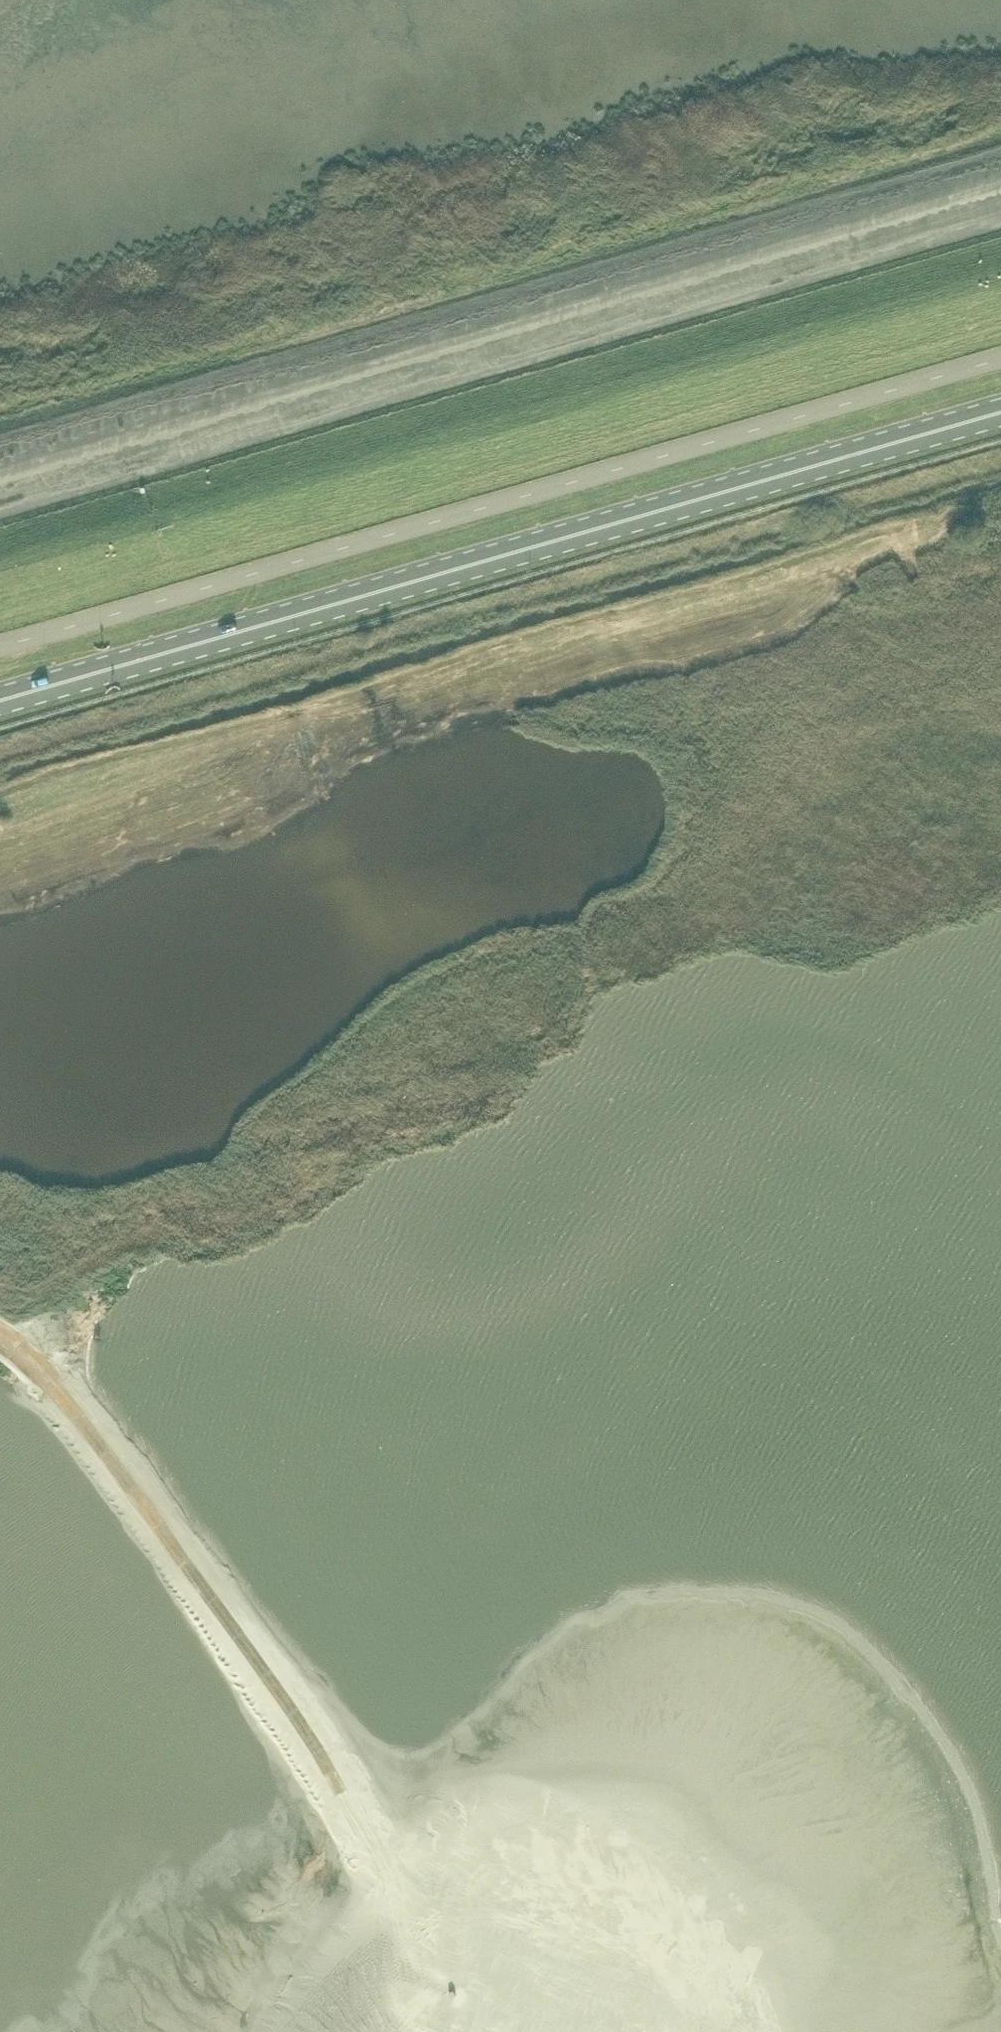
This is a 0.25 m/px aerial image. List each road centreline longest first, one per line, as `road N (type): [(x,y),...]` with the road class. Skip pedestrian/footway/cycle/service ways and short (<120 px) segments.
road 1 (unclassified): [(0,647),(1000,359)]
road 2 (primary): [(0,700),(1000,413)]

